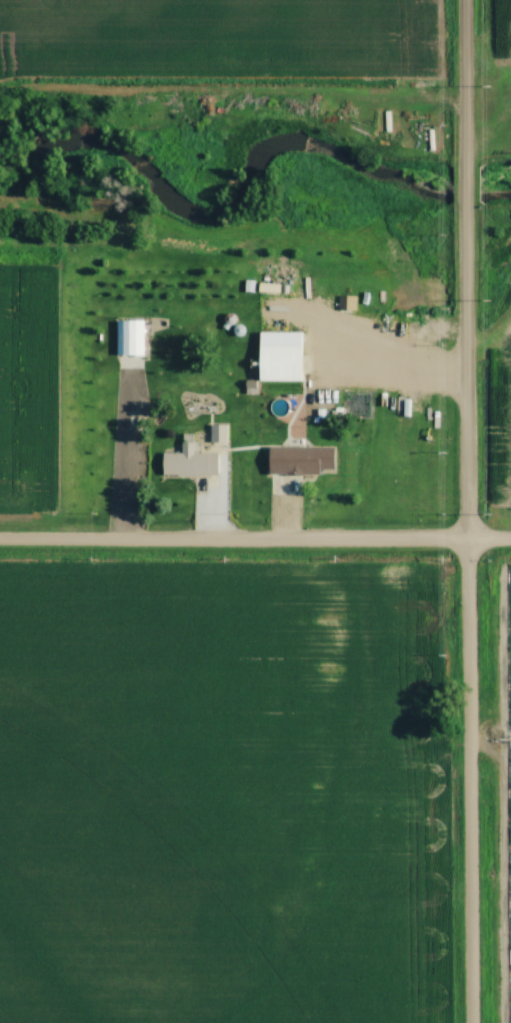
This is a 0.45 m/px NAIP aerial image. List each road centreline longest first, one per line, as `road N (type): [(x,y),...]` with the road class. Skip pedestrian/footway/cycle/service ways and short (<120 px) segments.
road 1 (residential): [(471,1022),(465,199)]
road 2 (residential): [(0,542),(510,542)]
road 3 (residential): [(465,165),(465,0)]

